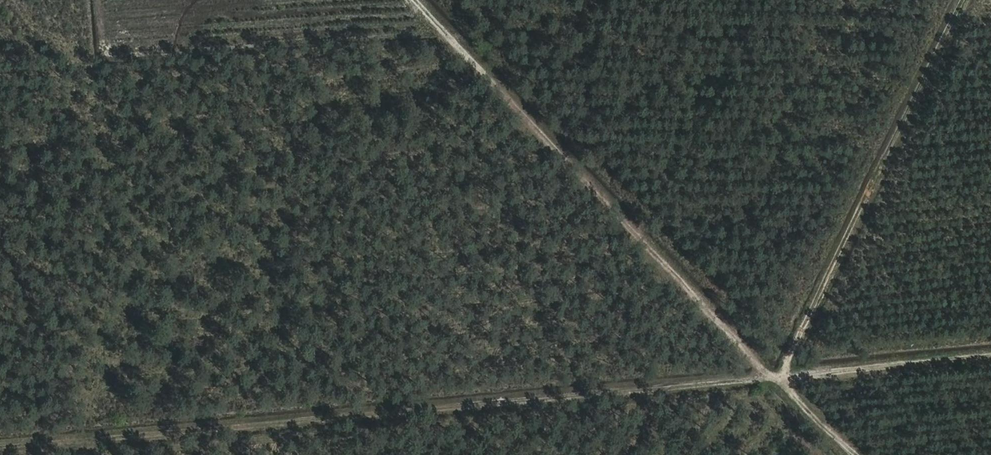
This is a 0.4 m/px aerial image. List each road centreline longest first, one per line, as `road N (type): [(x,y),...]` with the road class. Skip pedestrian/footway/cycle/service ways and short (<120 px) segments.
road 1 (track): [(110,437),(775,377),(854,454)]
road 2 (track): [(413,0),(775,377),(990,358)]
road 3 (track): [(775,377),(964,0)]
road 4 (track): [(96,454),(110,437),(0,449)]

